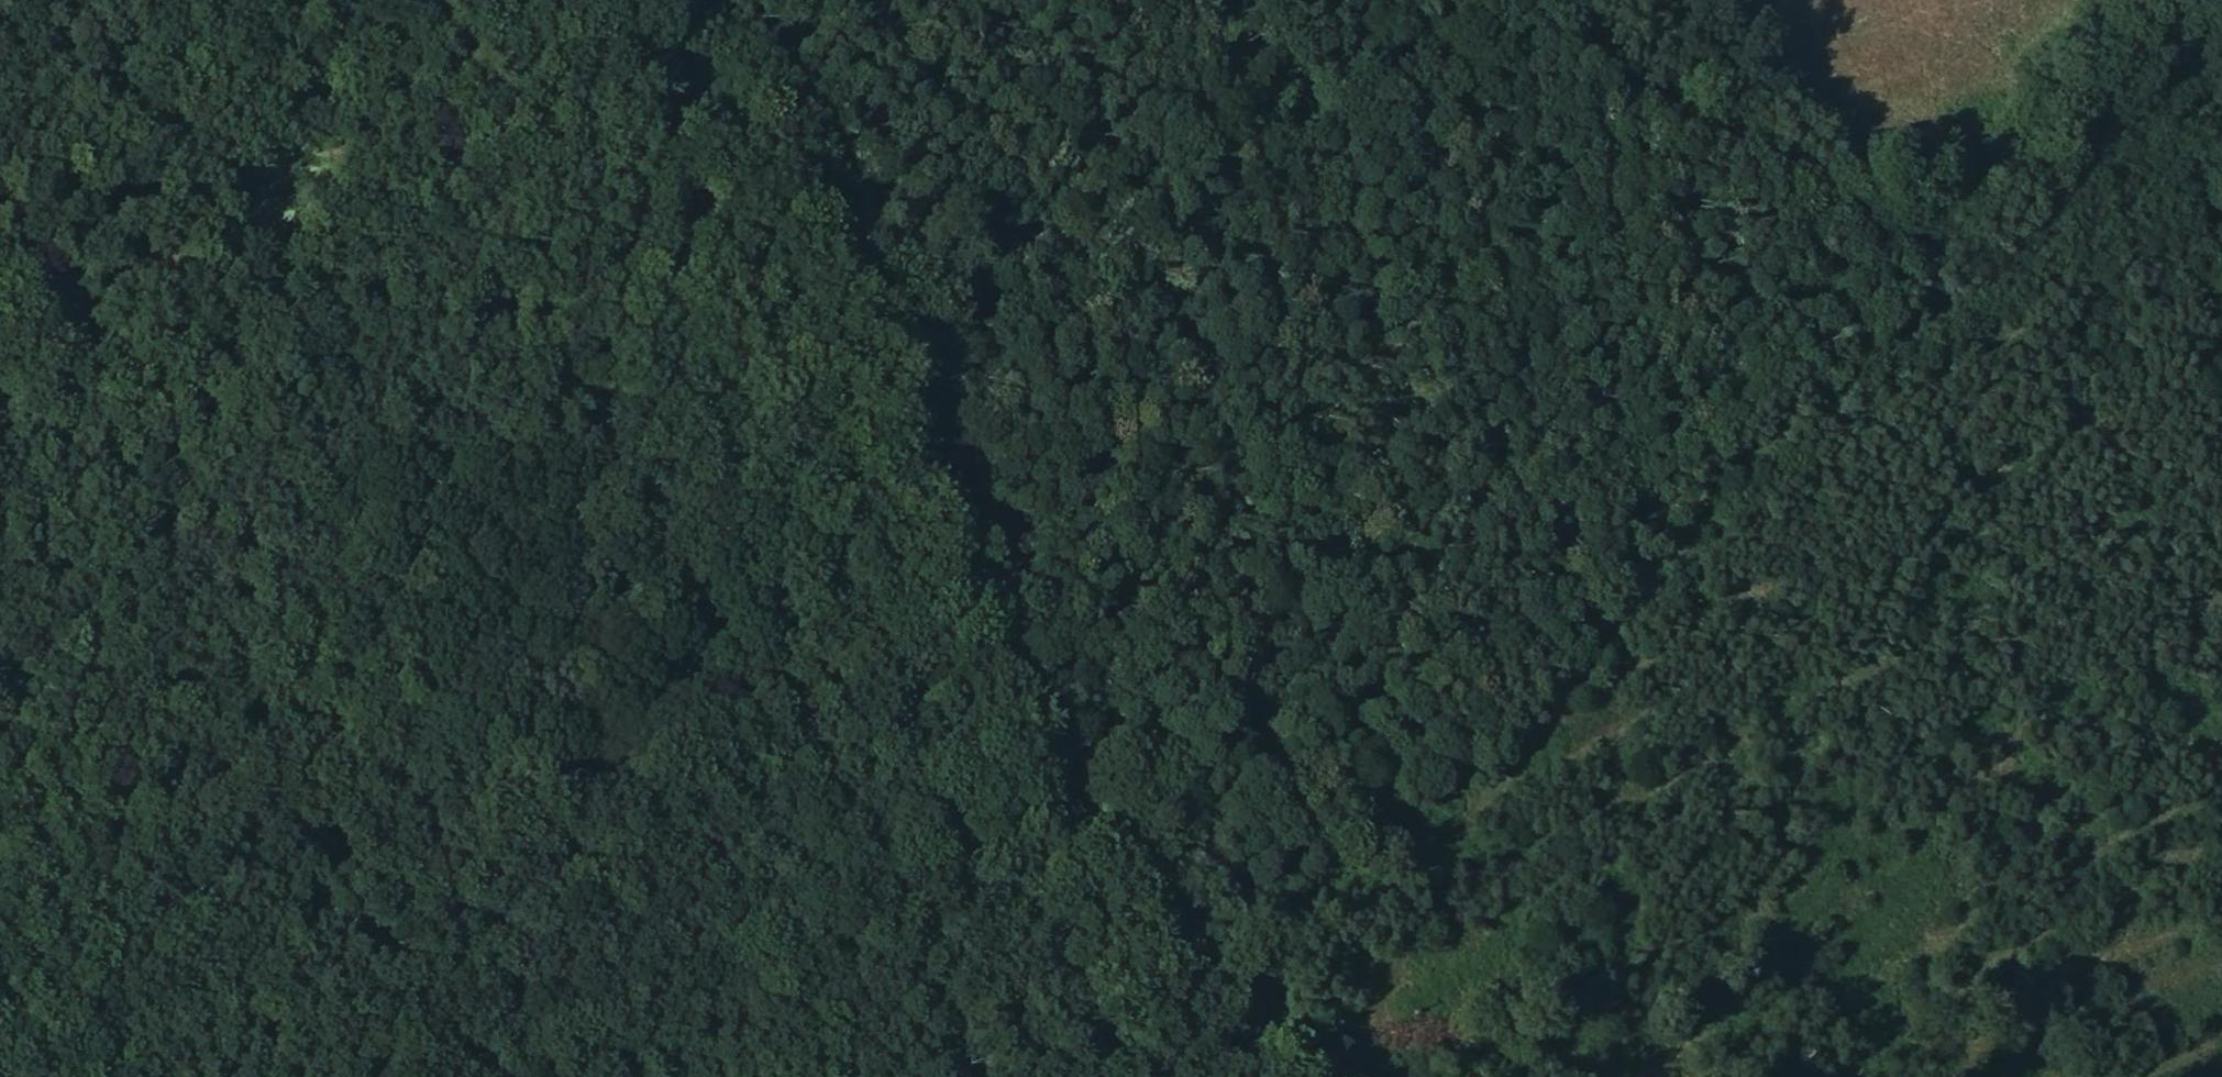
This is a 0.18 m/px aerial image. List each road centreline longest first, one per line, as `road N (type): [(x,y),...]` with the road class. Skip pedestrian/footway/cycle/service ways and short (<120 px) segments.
road 1 (track): [(1336,1076),(1104,783),(960,532),(884,291),(643,11),(620,0)]

